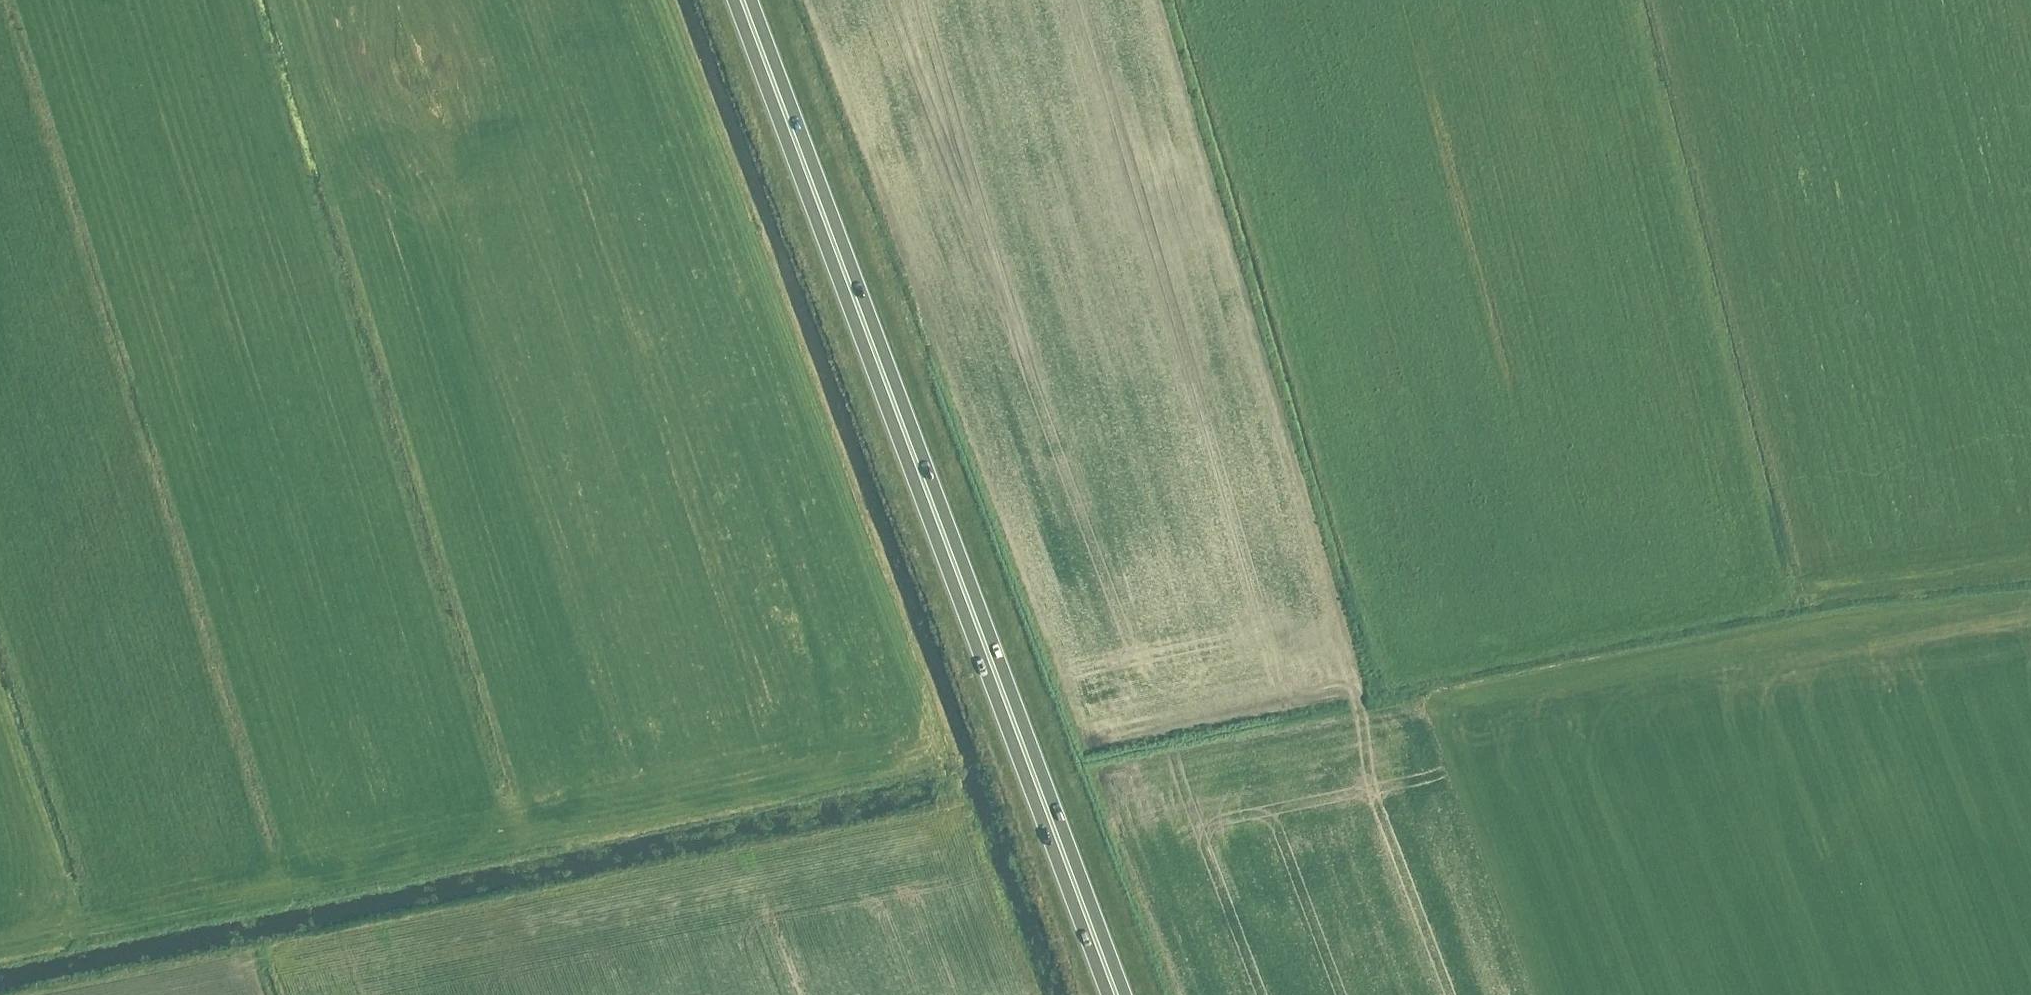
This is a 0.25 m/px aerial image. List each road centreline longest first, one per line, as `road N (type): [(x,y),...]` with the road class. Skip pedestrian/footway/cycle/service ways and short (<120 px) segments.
road 1 (trunk): [(1114,994),(733,0)]

